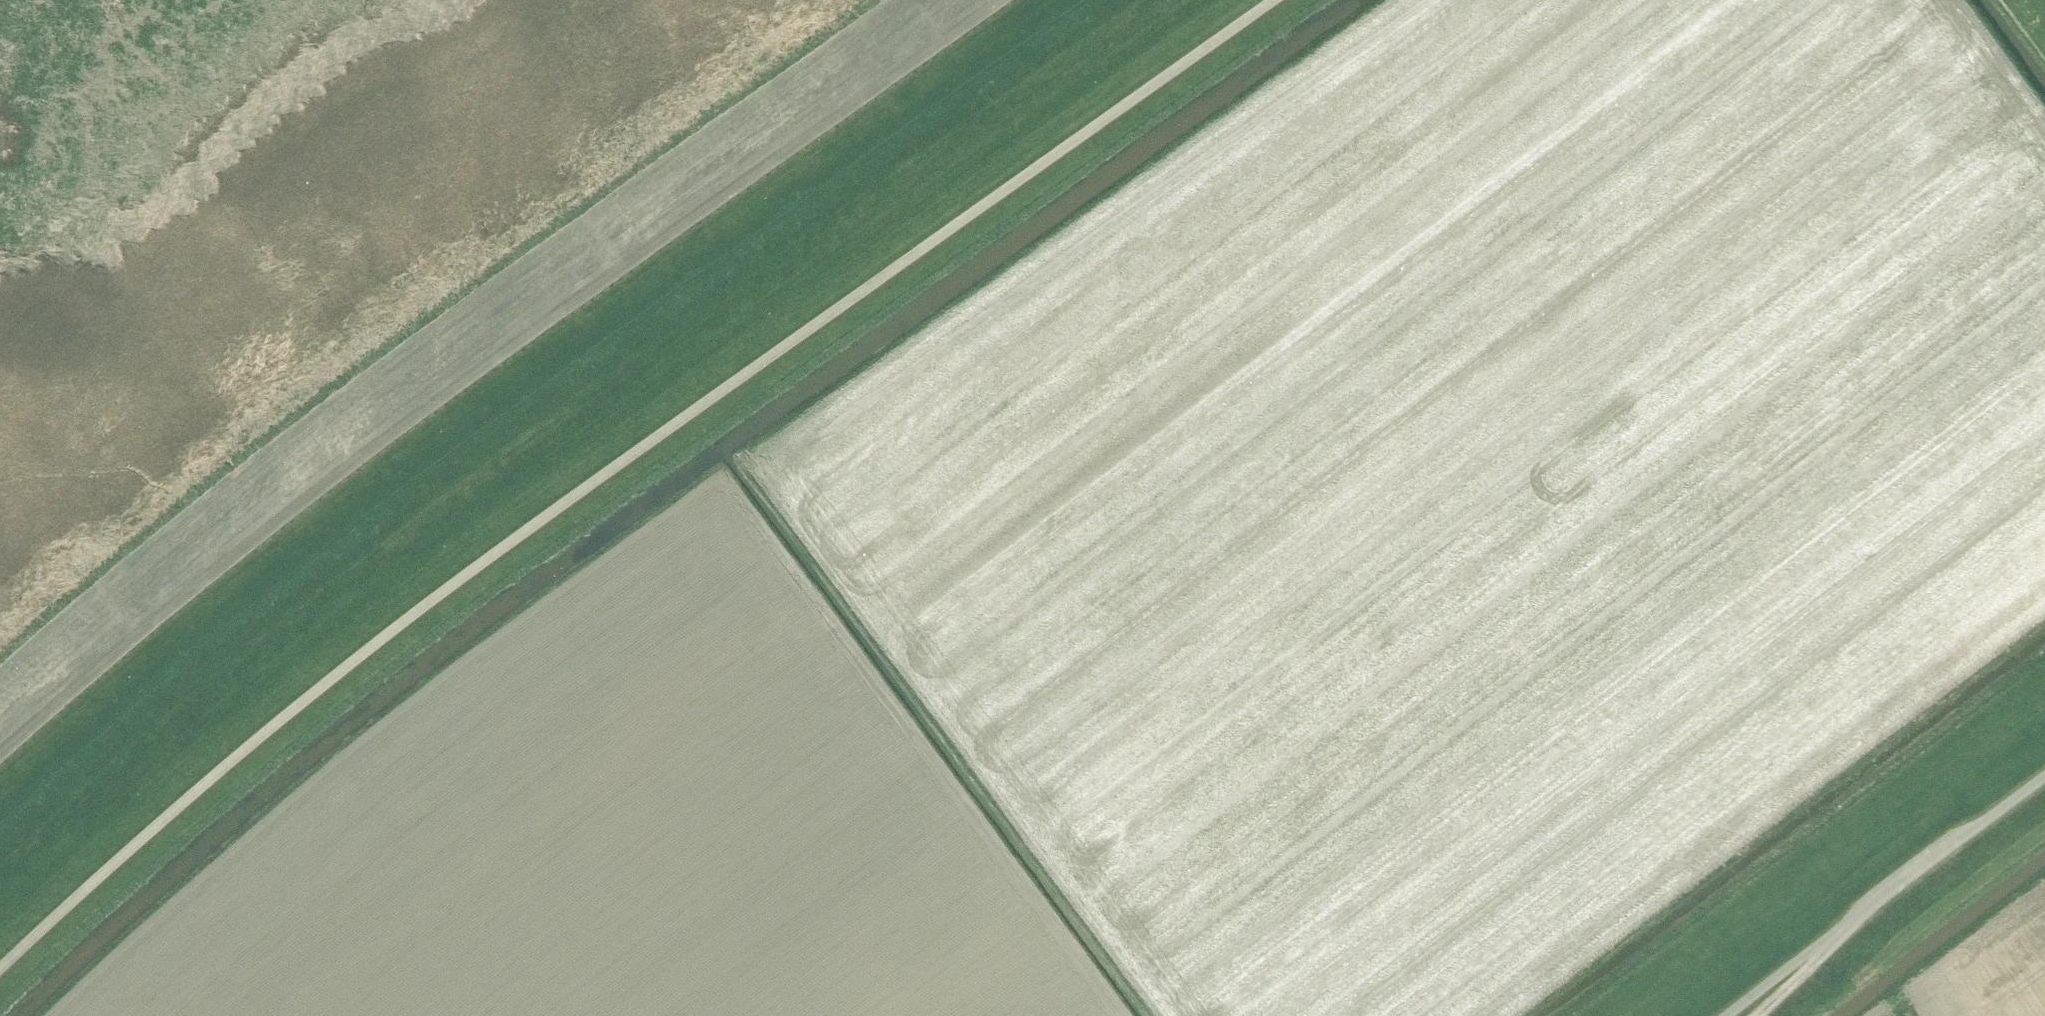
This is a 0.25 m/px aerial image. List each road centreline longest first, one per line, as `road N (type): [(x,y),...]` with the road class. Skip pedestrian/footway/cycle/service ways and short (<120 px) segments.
road 1 (unclassified): [(0,970),(201,787),(388,635),(1274,0)]
road 2 (unclassified): [(1726,1015),(2044,776)]

